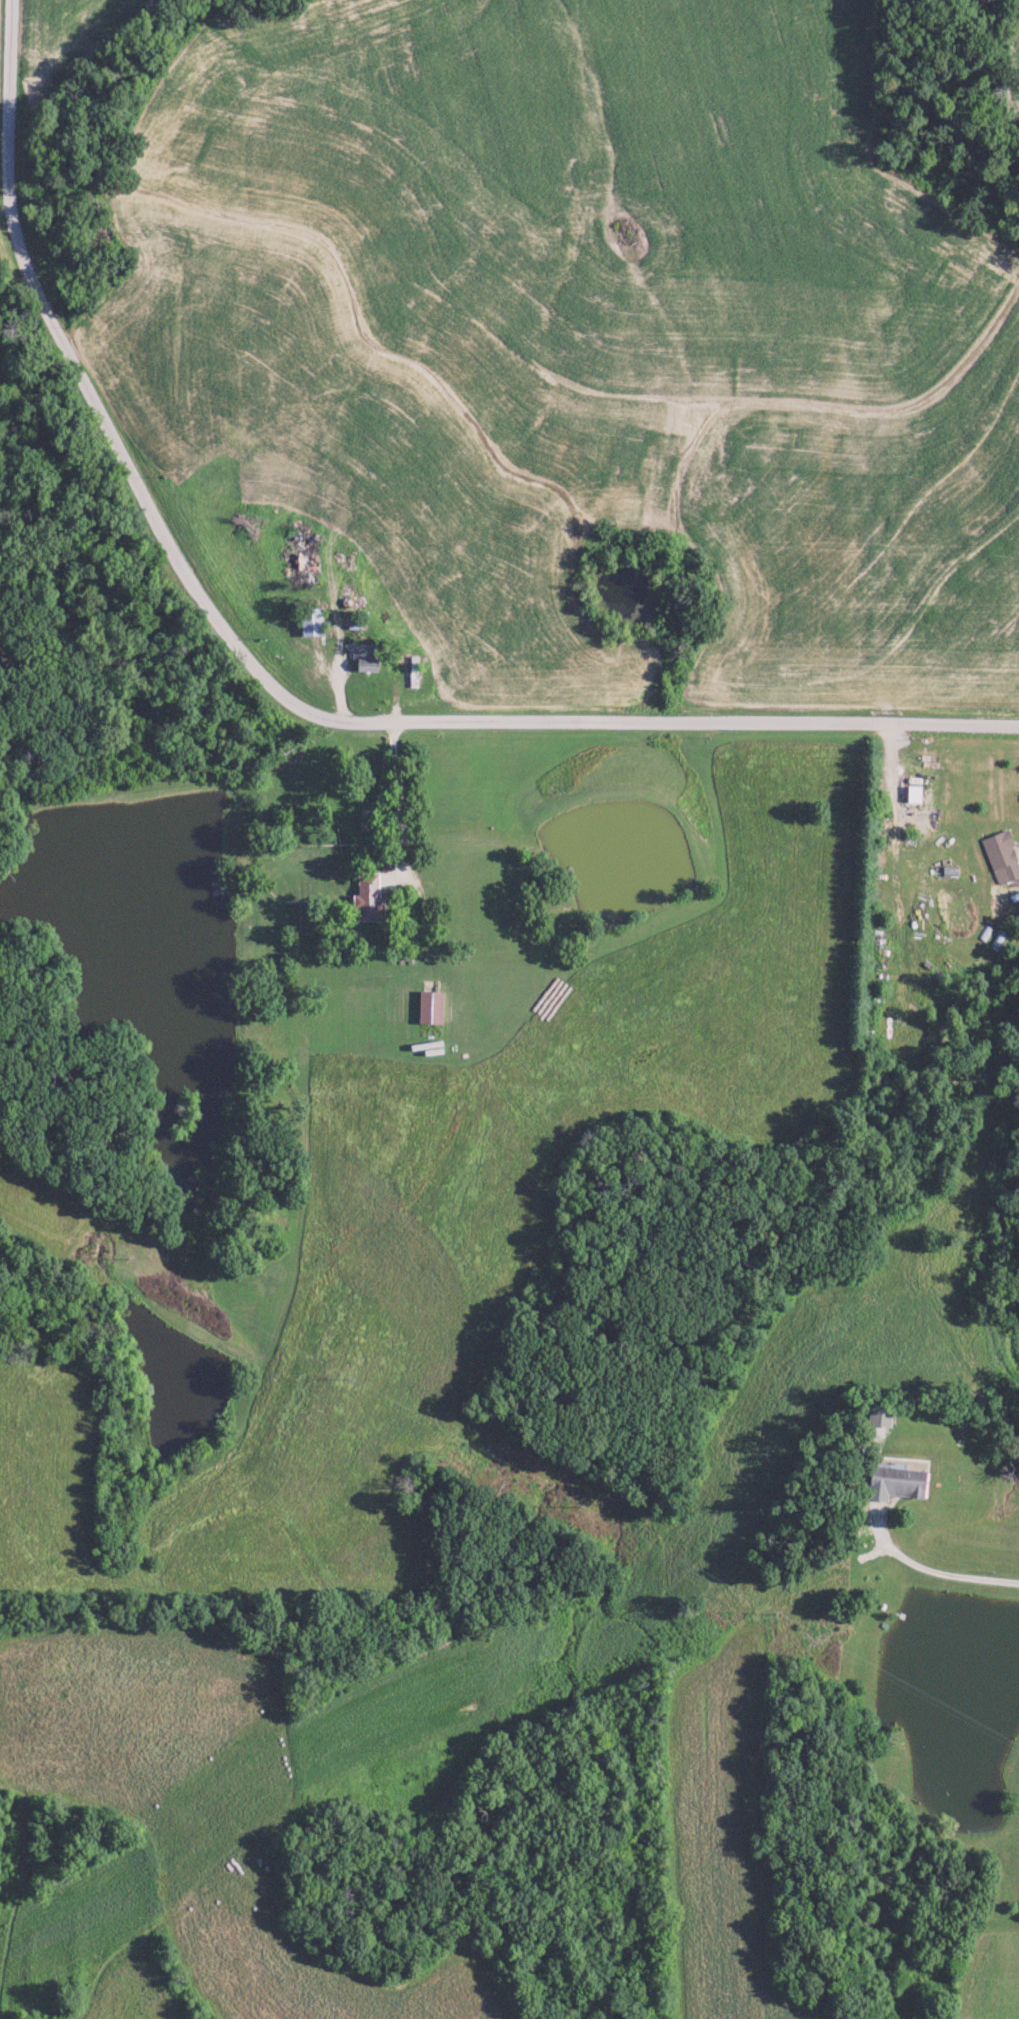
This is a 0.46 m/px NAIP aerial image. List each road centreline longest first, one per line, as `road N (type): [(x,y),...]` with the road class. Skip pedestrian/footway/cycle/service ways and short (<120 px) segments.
road 1 (residential): [(1018,721),(342,724),(315,722),(289,704),(244,663),(177,572),(15,244),(4,143),(12,0)]

